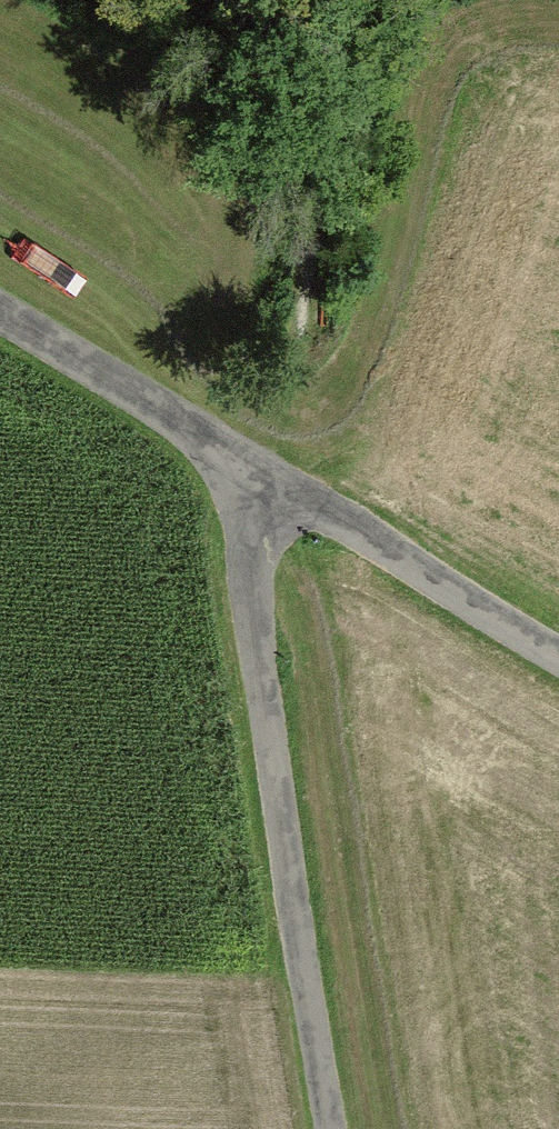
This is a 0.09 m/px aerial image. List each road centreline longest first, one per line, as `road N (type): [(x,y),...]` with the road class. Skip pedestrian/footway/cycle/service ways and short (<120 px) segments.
road 1 (unclassified): [(326,1128),(247,589),(264,478)]
road 2 (unclassified): [(264,478),(558,651)]
road 3 (unclassified): [(0,320),(264,478)]

